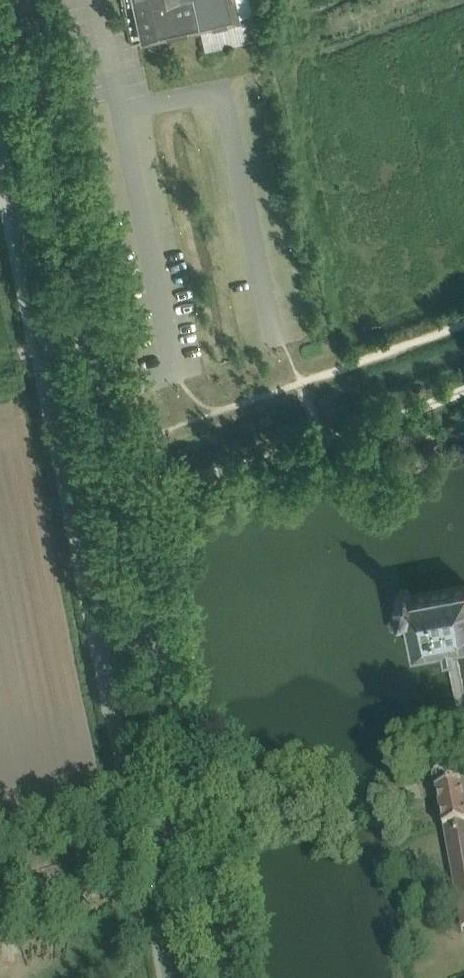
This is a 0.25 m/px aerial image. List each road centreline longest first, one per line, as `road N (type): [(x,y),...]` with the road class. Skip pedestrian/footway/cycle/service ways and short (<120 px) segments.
road 1 (tertiary): [(197,836),(28,0)]
road 2 (track): [(463,388),(328,441),(125,490)]
road 3 (unclassified): [(0,897),(197,836)]
road 4 (tertiary): [(225,977),(197,836)]

